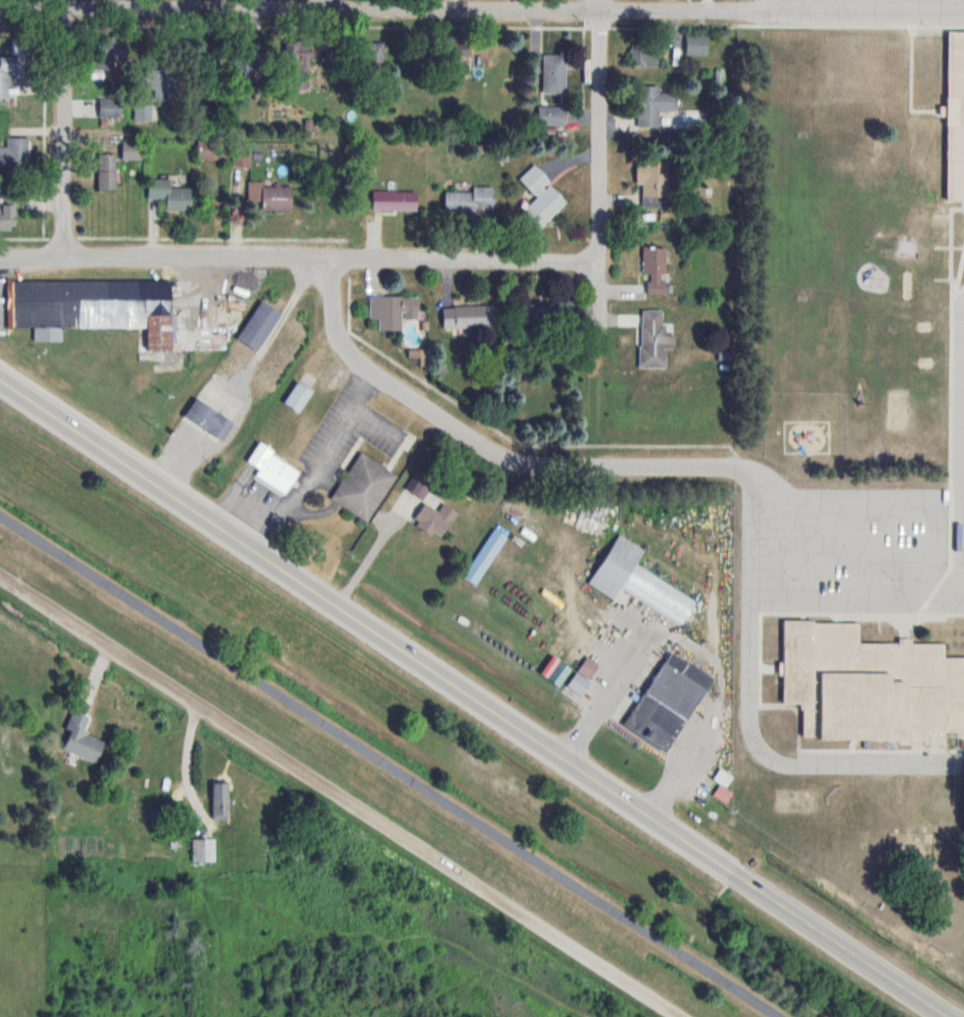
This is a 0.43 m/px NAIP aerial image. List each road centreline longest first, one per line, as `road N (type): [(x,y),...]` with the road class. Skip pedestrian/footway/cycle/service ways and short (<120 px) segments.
road 1 (residential): [(0,8),(963,12)]
road 2 (tertiary): [(733,873),(0,379)]
road 3 (residential): [(684,1016),(0,575)]
road 4 (residential): [(599,259),(0,256)]
road 5 (residential): [(737,466),(549,465),(486,448),(348,352),(333,316),(330,257)]
road 6 (residential): [(599,322),(599,0)]
road 7 (tertiary): [(949,1016),(733,873)]
road 8 (residential): [(62,256),(64,0)]

